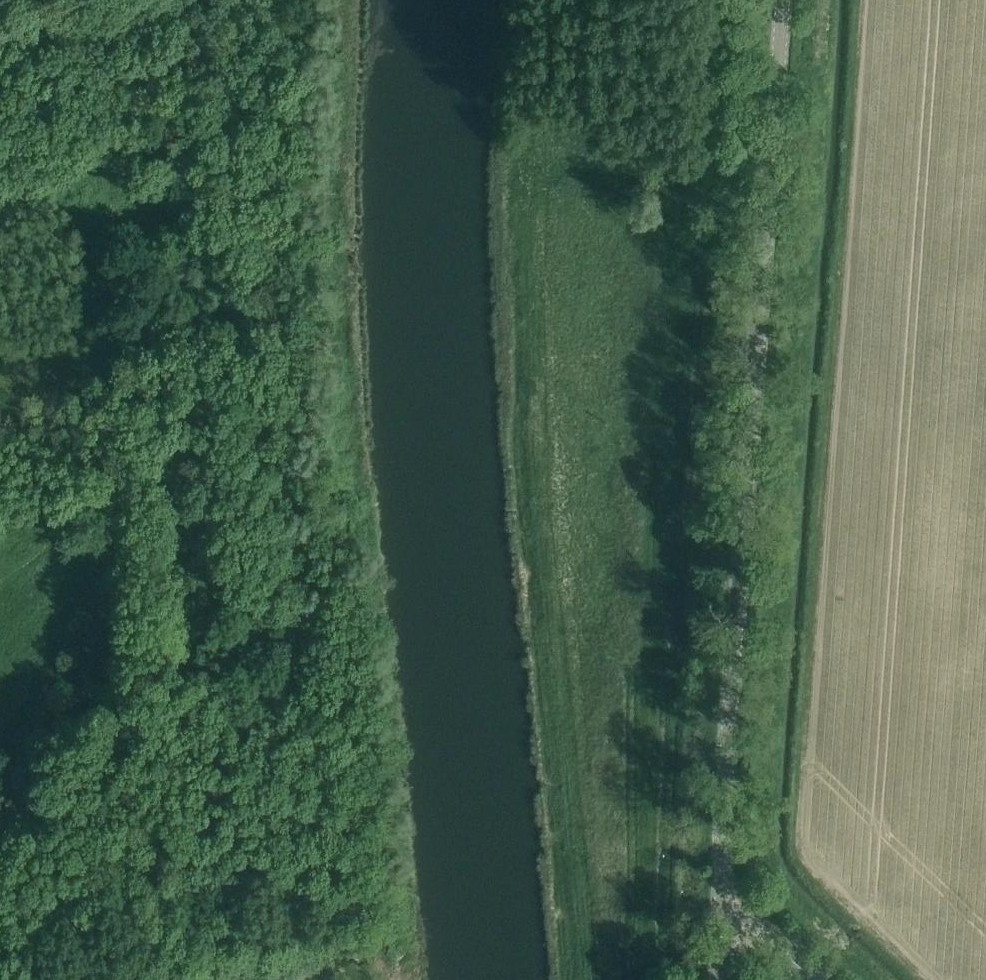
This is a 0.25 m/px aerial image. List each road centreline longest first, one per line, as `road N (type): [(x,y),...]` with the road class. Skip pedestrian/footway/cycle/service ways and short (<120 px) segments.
road 1 (unclassified): [(722,908),(782,0)]
road 2 (unclassified): [(818,979),(722,908)]

